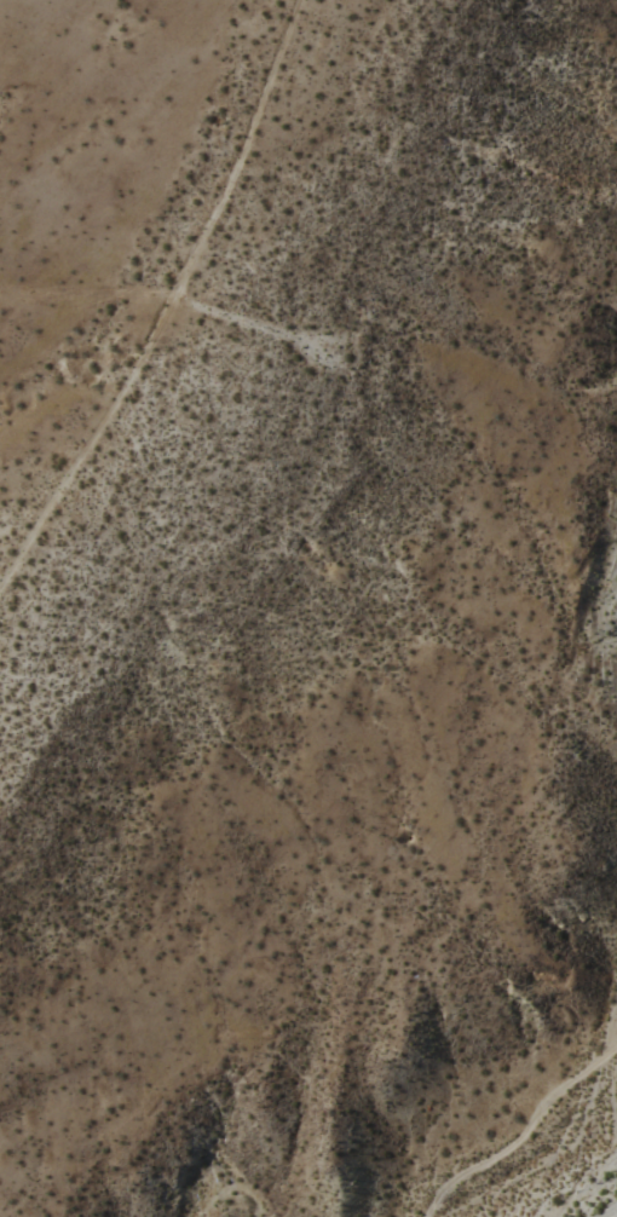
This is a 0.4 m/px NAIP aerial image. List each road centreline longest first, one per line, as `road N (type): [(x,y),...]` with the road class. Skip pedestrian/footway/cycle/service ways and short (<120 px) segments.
road 1 (track): [(425,1216),(452,1182),(524,1132),(557,1090),(616,1043)]

